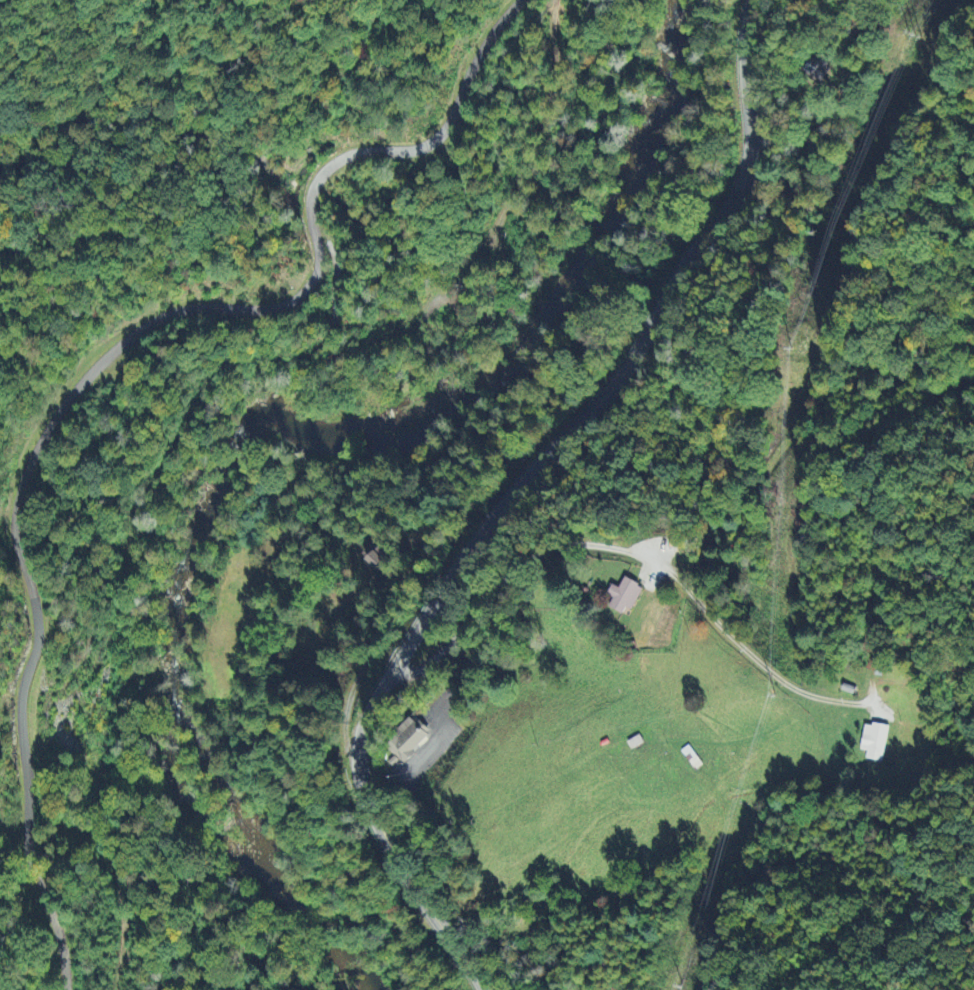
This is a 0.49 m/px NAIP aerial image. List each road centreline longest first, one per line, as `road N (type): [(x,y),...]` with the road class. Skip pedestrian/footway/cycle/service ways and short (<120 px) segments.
road 1 (primary): [(483,989),(368,806),(358,766),(362,728),(482,526),(620,374),(748,171),(743,44),(751,0)]
road 2 (residential): [(308,211),(317,263),(288,304),(164,314),(69,396),(24,473),(13,525),(35,630),(24,816),(28,862),(62,953),(65,989)]
road 3 (residential): [(387,680),(426,666),(501,584),(544,552),(585,547),(643,557),(759,663),(825,702)]
road 4 (residential): [(520,0),(480,50),(440,135),(410,150),(340,160)]

